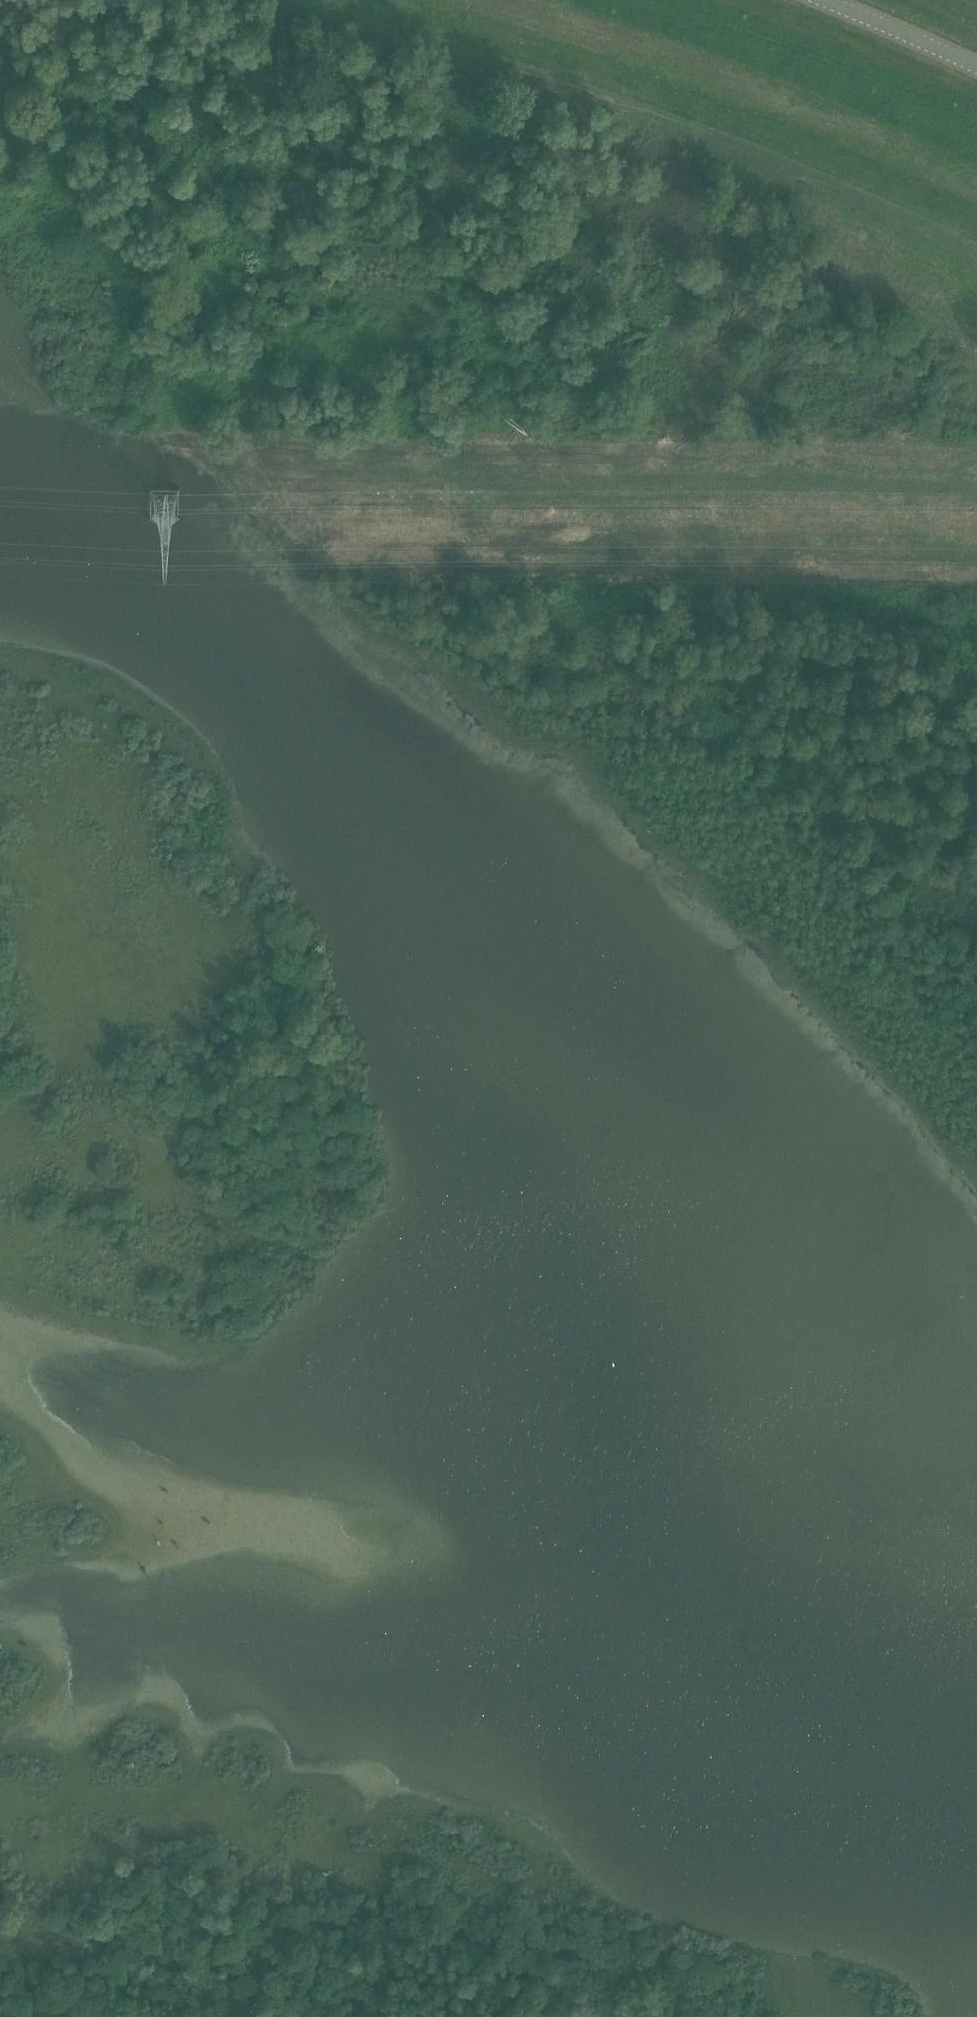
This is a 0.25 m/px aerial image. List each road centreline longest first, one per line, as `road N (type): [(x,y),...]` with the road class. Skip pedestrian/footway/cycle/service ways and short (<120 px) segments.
road 1 (tertiary): [(976,67),(824,0)]

